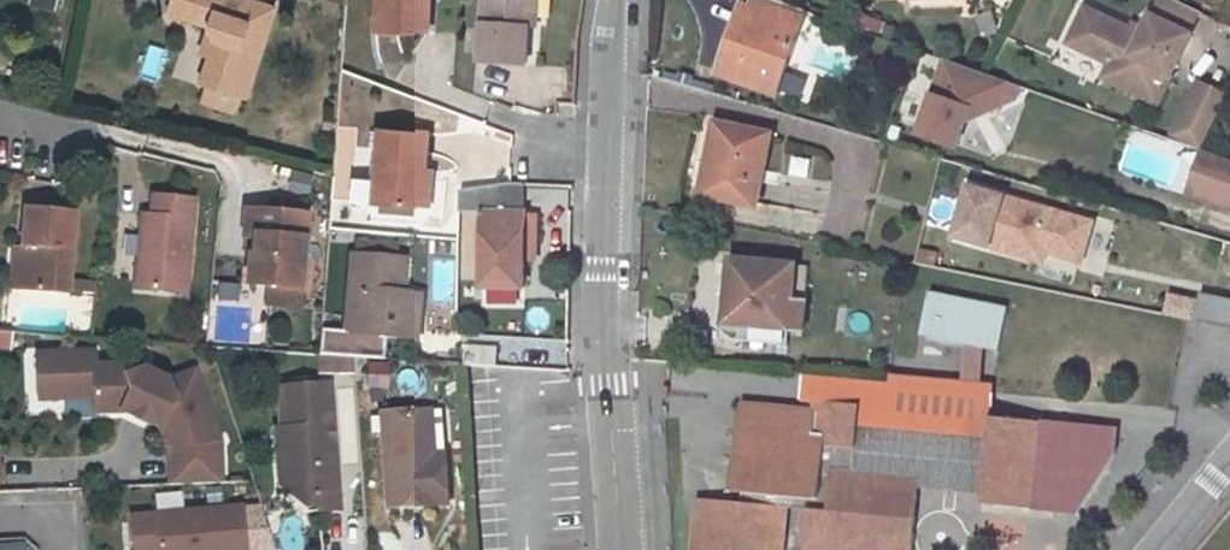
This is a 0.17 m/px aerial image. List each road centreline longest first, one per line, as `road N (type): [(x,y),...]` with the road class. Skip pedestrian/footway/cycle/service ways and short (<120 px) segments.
road 1 (residential): [(620,0),(616,271),(632,549)]
road 2 (residential): [(134,143),(0,111)]

